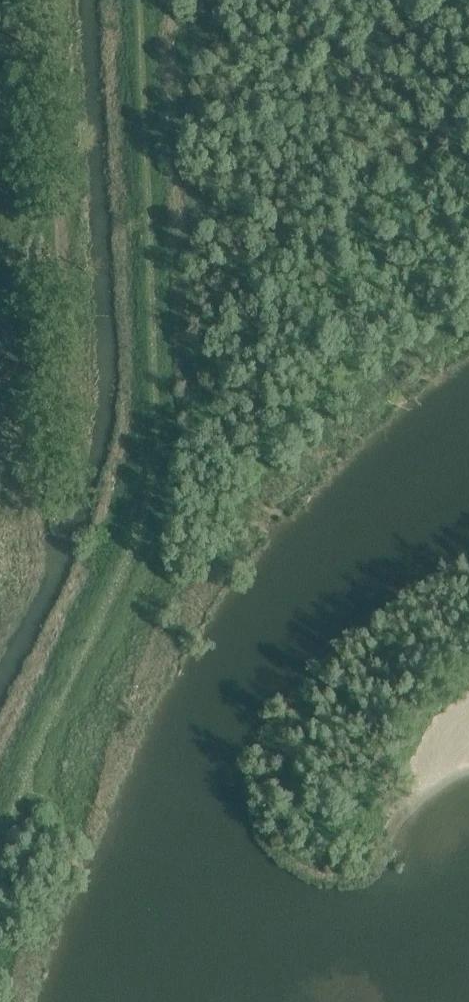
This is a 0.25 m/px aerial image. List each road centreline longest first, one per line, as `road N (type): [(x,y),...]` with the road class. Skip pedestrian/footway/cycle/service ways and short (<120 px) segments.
road 1 (track): [(0,801),(48,698),(122,577),(148,511),(156,439),(140,0)]

